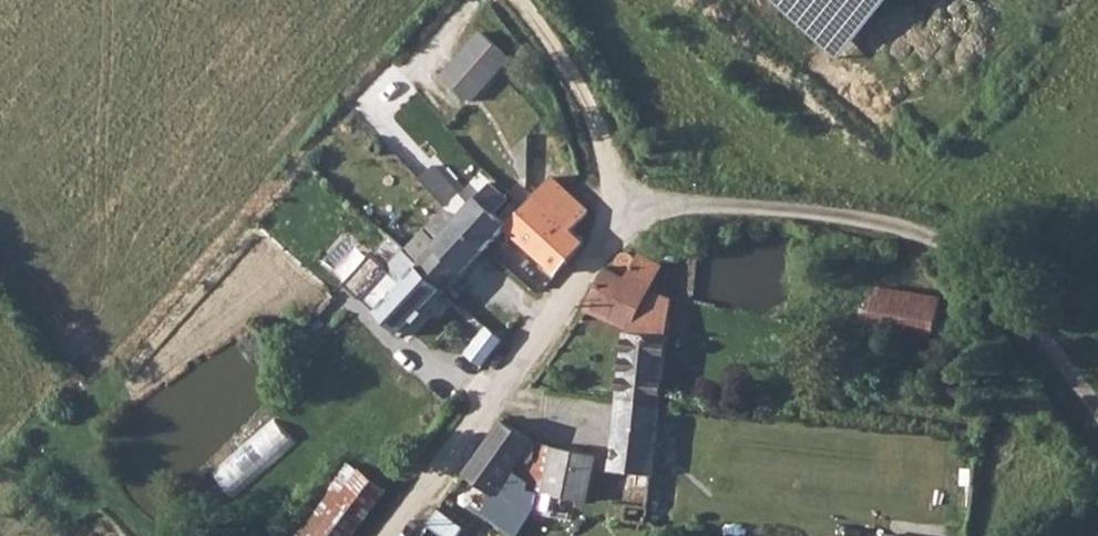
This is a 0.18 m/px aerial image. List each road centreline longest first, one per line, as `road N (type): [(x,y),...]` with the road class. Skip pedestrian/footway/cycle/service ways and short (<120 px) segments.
road 1 (unclassified): [(391,535),(623,215),(720,198),(889,222),(989,261),(1097,408)]
road 2 (track): [(623,215),(586,90),(522,0)]

